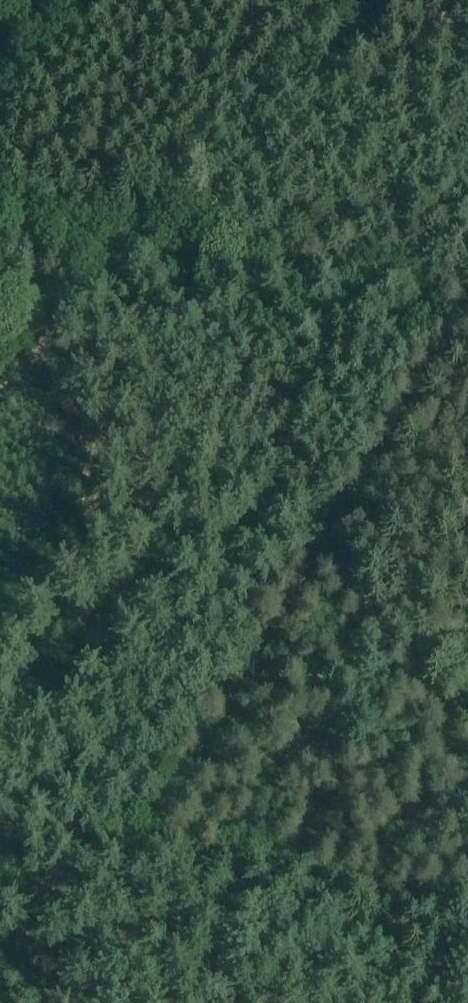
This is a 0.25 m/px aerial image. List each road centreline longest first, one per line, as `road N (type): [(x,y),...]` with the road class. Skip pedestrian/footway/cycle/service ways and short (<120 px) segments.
road 1 (track): [(467,290),(0,229)]

